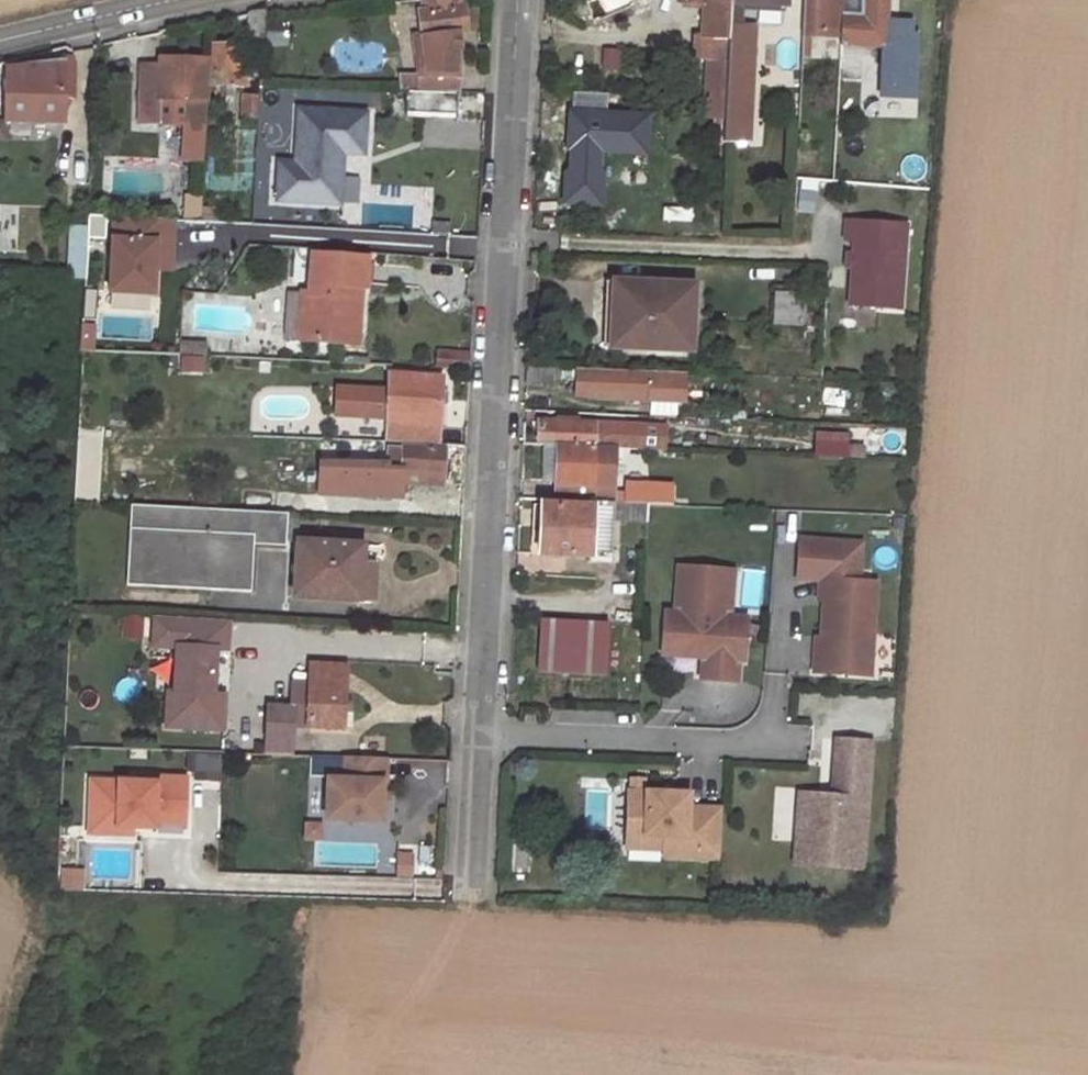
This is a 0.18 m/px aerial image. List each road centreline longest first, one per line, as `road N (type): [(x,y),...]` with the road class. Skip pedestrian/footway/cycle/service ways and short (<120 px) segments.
road 1 (residential): [(480,735),(521,0)]
road 2 (residential): [(480,735),(769,745)]
road 3 (tertiary): [(0,43),(199,0)]
road 4 (residential): [(472,881),(480,735)]

